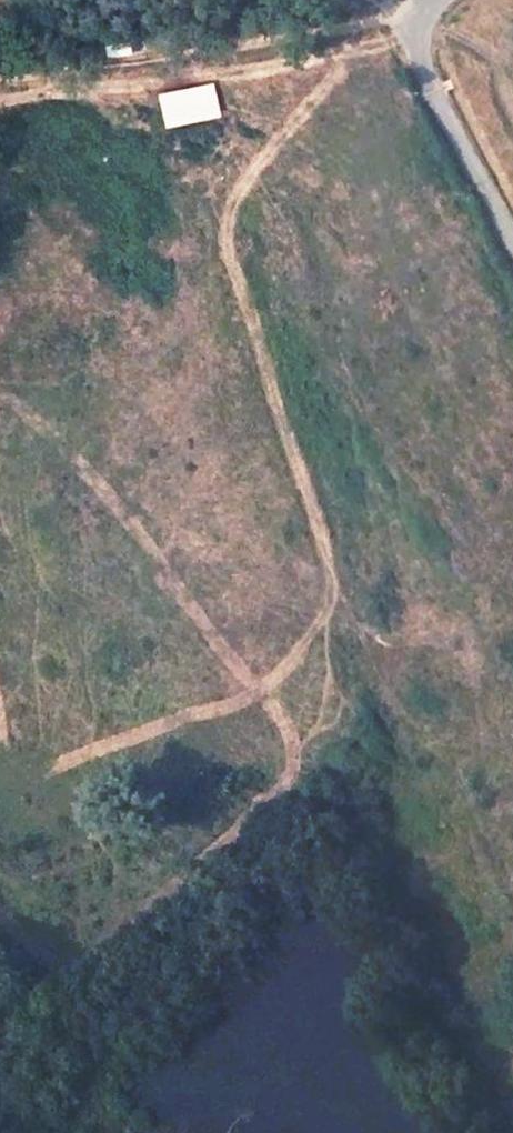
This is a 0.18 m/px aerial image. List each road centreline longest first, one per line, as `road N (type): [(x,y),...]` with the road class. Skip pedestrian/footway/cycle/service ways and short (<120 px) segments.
road 1 (track): [(419,24),(397,16),(0,78)]
road 2 (track): [(435,0),(419,24),(417,60),(512,248)]

